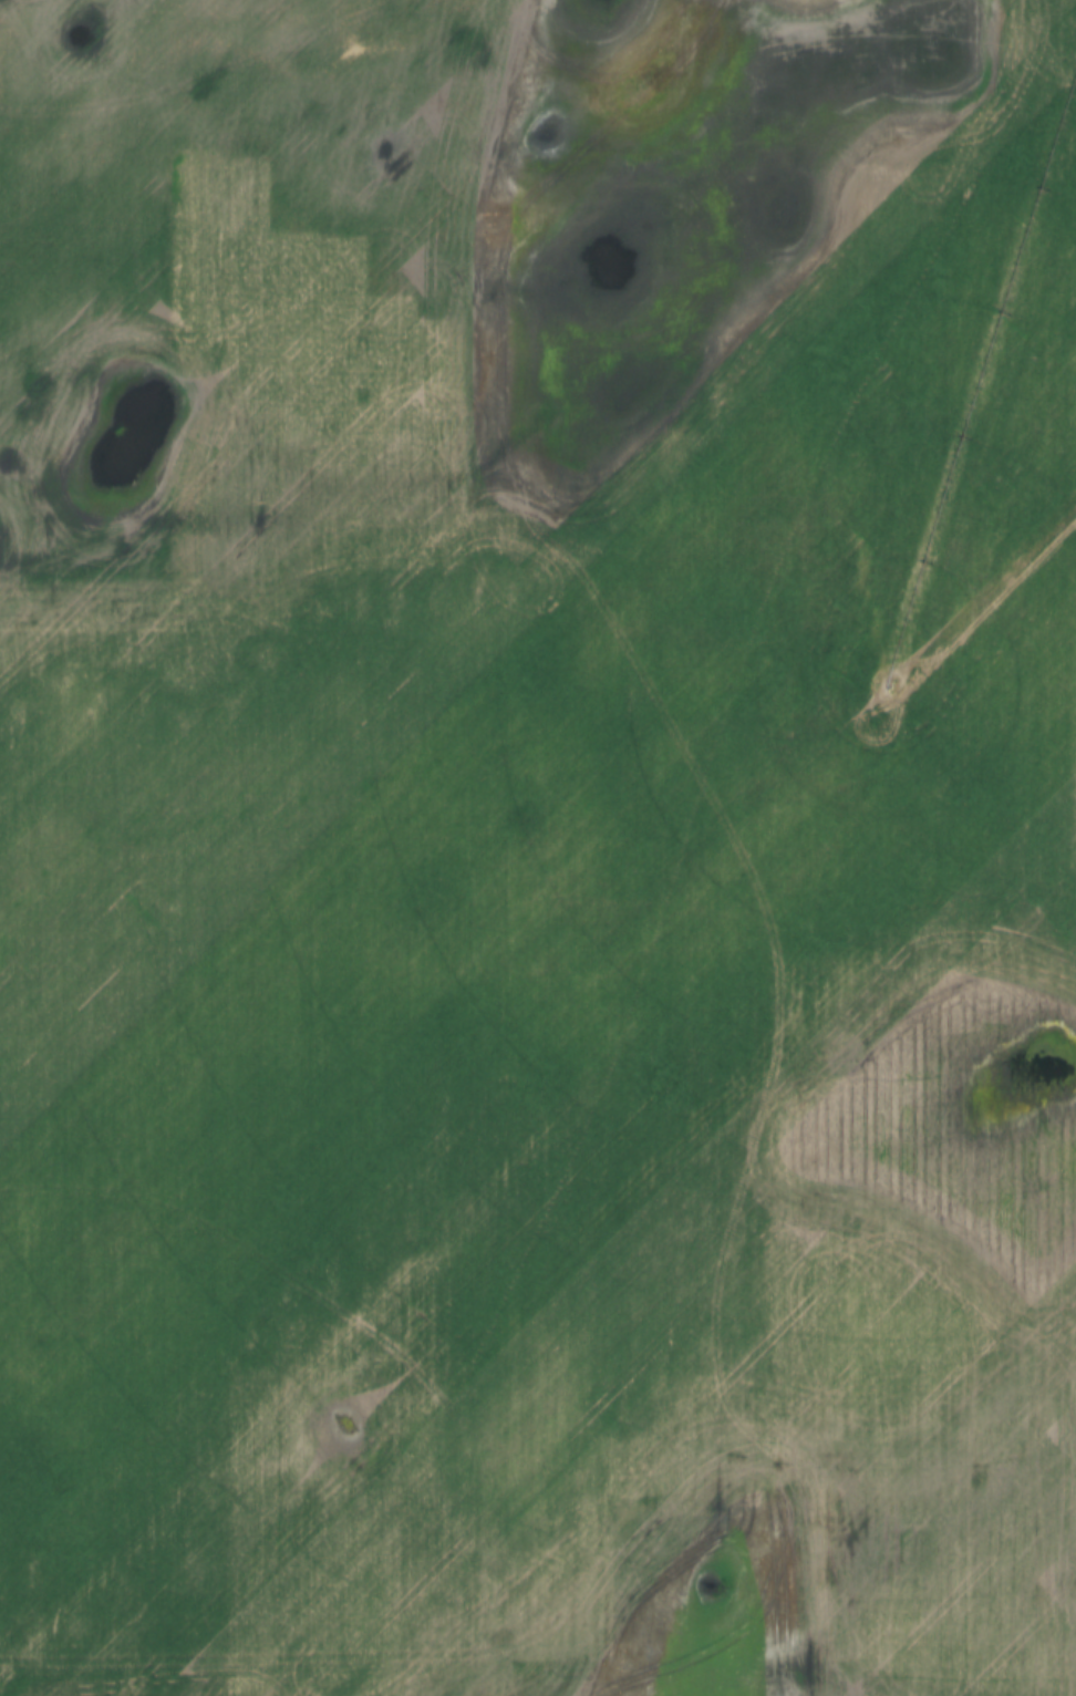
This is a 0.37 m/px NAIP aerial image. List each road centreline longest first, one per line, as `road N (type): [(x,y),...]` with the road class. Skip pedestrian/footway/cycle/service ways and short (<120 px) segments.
road 1 (track): [(883,0),(884,687)]

